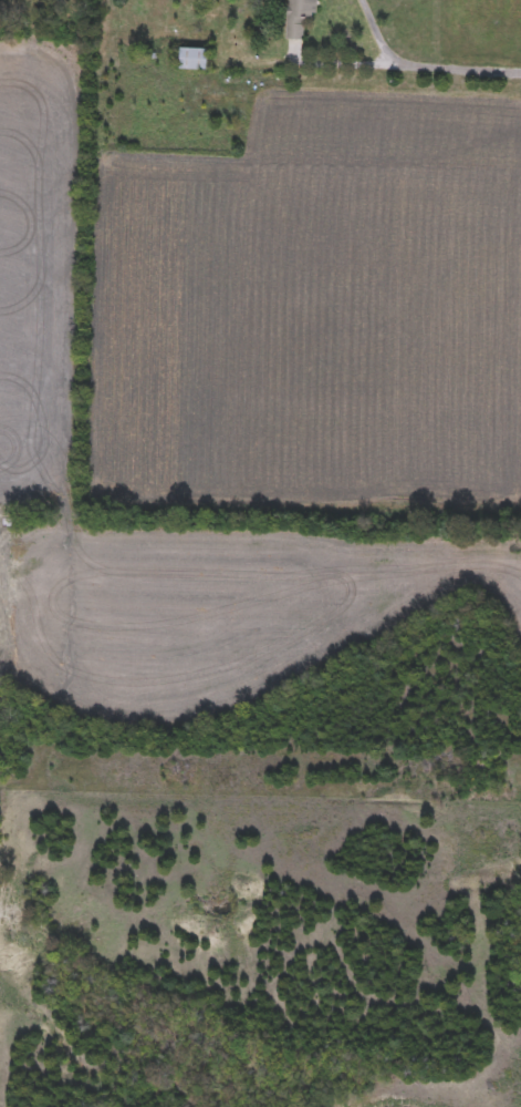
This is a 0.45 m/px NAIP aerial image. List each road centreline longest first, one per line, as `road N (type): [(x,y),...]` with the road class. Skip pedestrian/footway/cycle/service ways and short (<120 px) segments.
road 1 (residential): [(233,60),(520,78)]

